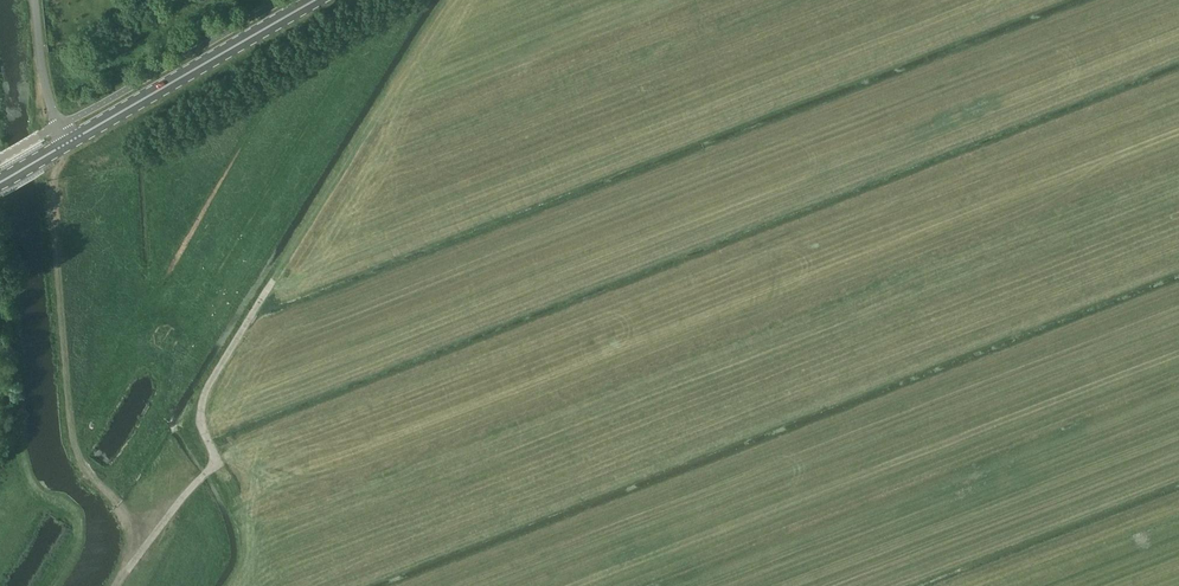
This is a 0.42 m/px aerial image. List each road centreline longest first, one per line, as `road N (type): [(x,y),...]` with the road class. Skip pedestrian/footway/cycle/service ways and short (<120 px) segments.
road 1 (track): [(151,539),(217,462),(199,412),(204,395),(274,280)]
road 2 (secondary): [(68,141),(315,0)]
road 3 (residential): [(60,125),(34,0)]

